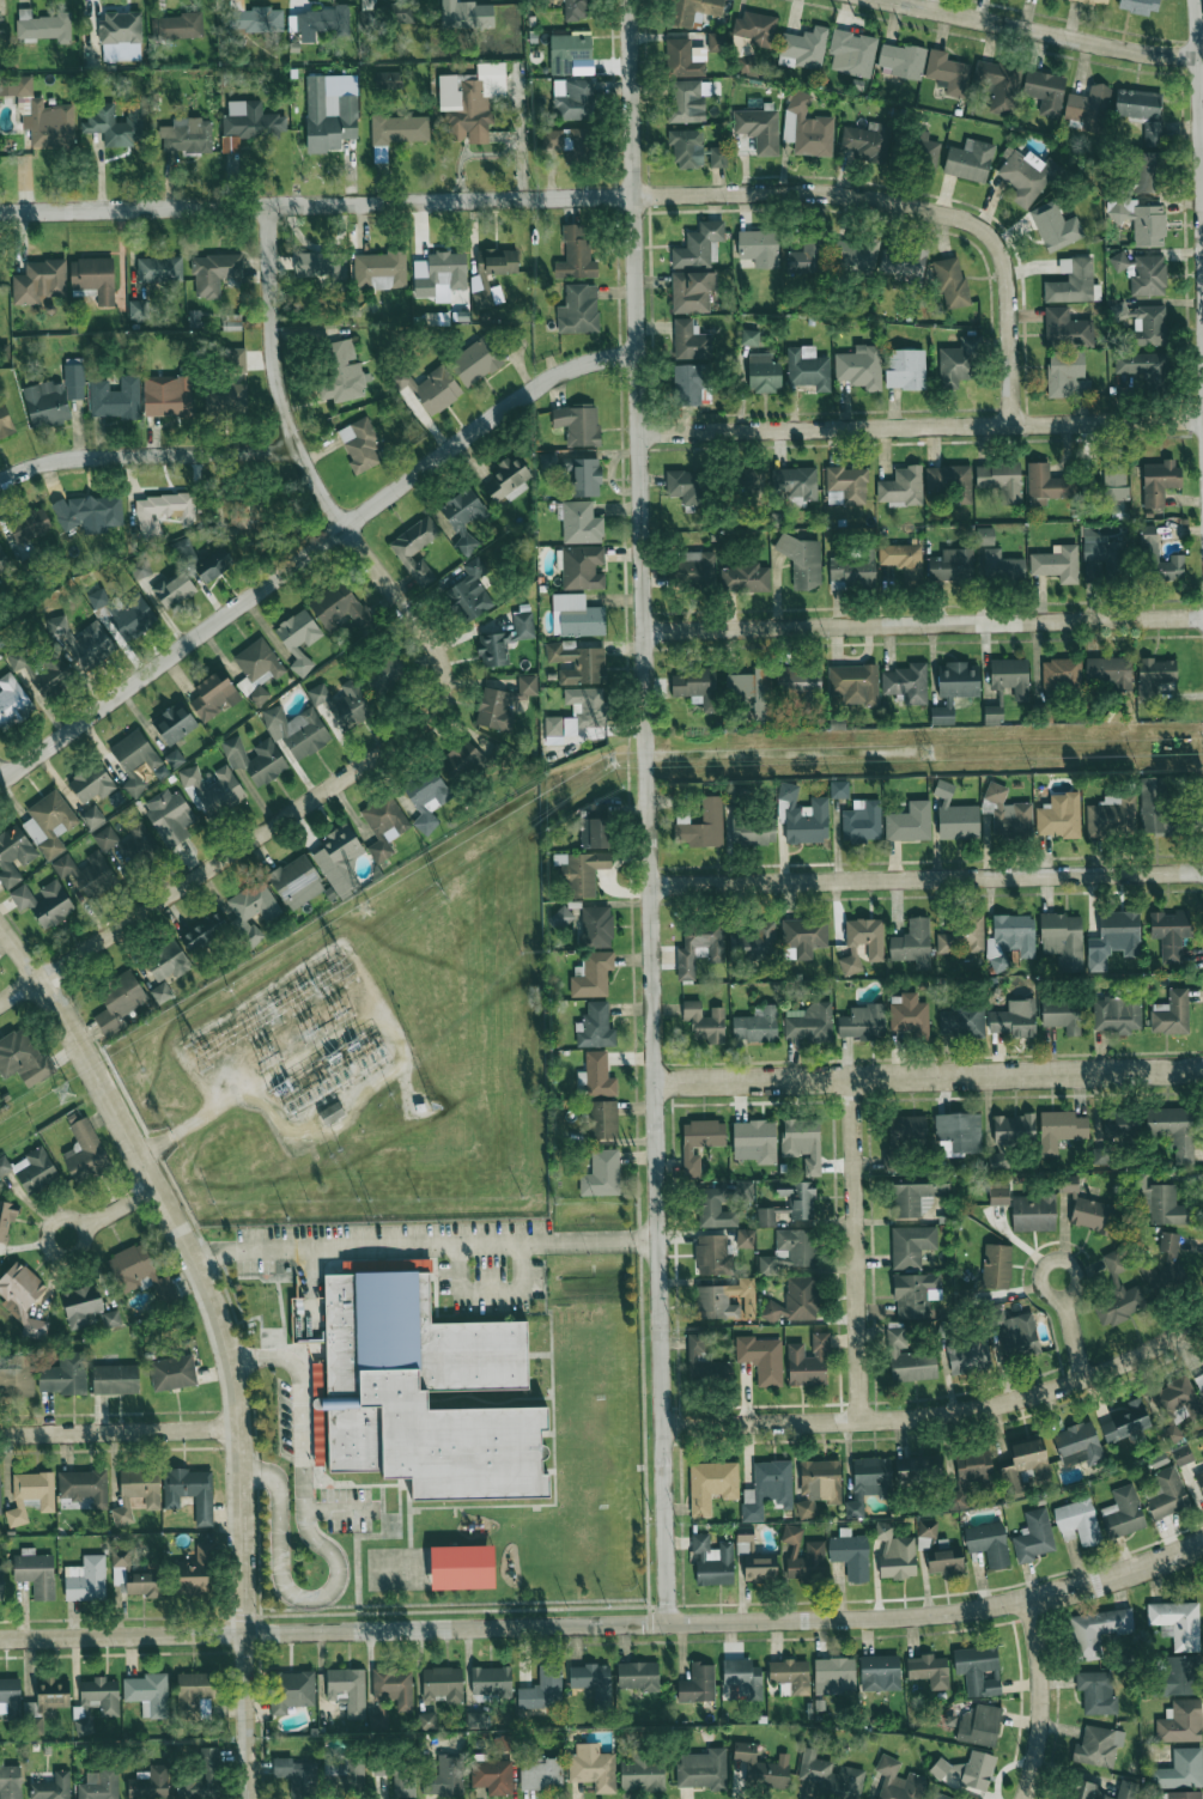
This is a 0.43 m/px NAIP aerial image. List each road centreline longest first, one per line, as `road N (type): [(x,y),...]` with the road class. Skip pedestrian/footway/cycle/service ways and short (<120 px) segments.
road 1 (residential): [(631,0),(670,1622)]
road 2 (residential): [(0,1639),(882,1618),(1096,1586),(1202,1545)]
road 3 (residential): [(0,213),(819,194),(911,206),(984,227),(1011,279),(1015,425)]
road 4 (residential): [(0,923),(41,978),(140,1155),(226,1335),(241,1430),(251,1798)]
road 5 (residential): [(0,784),(569,369),(638,352)]
road 6 (residential): [(0,1005),(429,723),(446,691),(444,675)]
road 7 (residential): [(643,433),(1202,420)]
road 8 (residential): [(648,630),(1202,618)]
road 9 (residential): [(654,885),(1202,873)]
road 10 (residential): [(658,1082),(1202,1073)]
road 11 (residential): [(272,203),(277,372),(296,449),(442,658),(444,675)]
road 12 (residential): [(666,1426),(863,1421),(985,1408),(1079,1379)]
road 13 (residential): [(1192,0),(1202,360)]
road 14 (residential): [(856,1080),(863,1421)]
road 15 (residential): [(886,0),(1197,59)]
road 16 (residential): [(0,484),(35,467),(110,456),(296,449)]
road 17 (residential): [(0,1434),(241,1430)]
road 18 (residential): [(1035,1599),(1043,1701),(1024,1798)]
road 19 (residential): [(1202,1318),(1079,1379)]
road 20 (residential): [(48,1251),(60,1260),(74,1258),(84,1246),(81,1230),(54,1224),(48,1251)]

